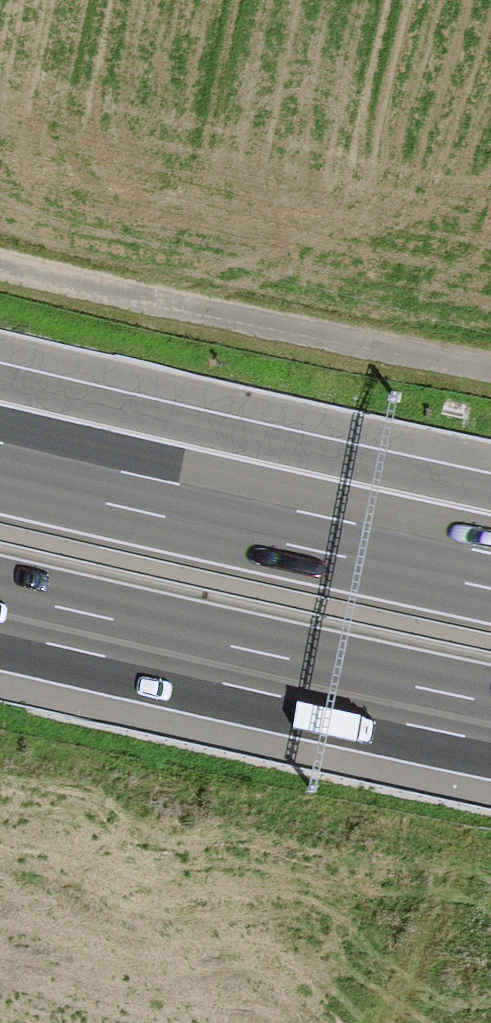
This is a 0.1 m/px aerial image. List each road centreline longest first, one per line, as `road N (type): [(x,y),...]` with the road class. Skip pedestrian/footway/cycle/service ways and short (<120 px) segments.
road 1 (motorway): [(490,569),(0,459)]
road 2 (motorway): [(0,613),(490,722)]
road 3 (track): [(490,367),(0,263)]

